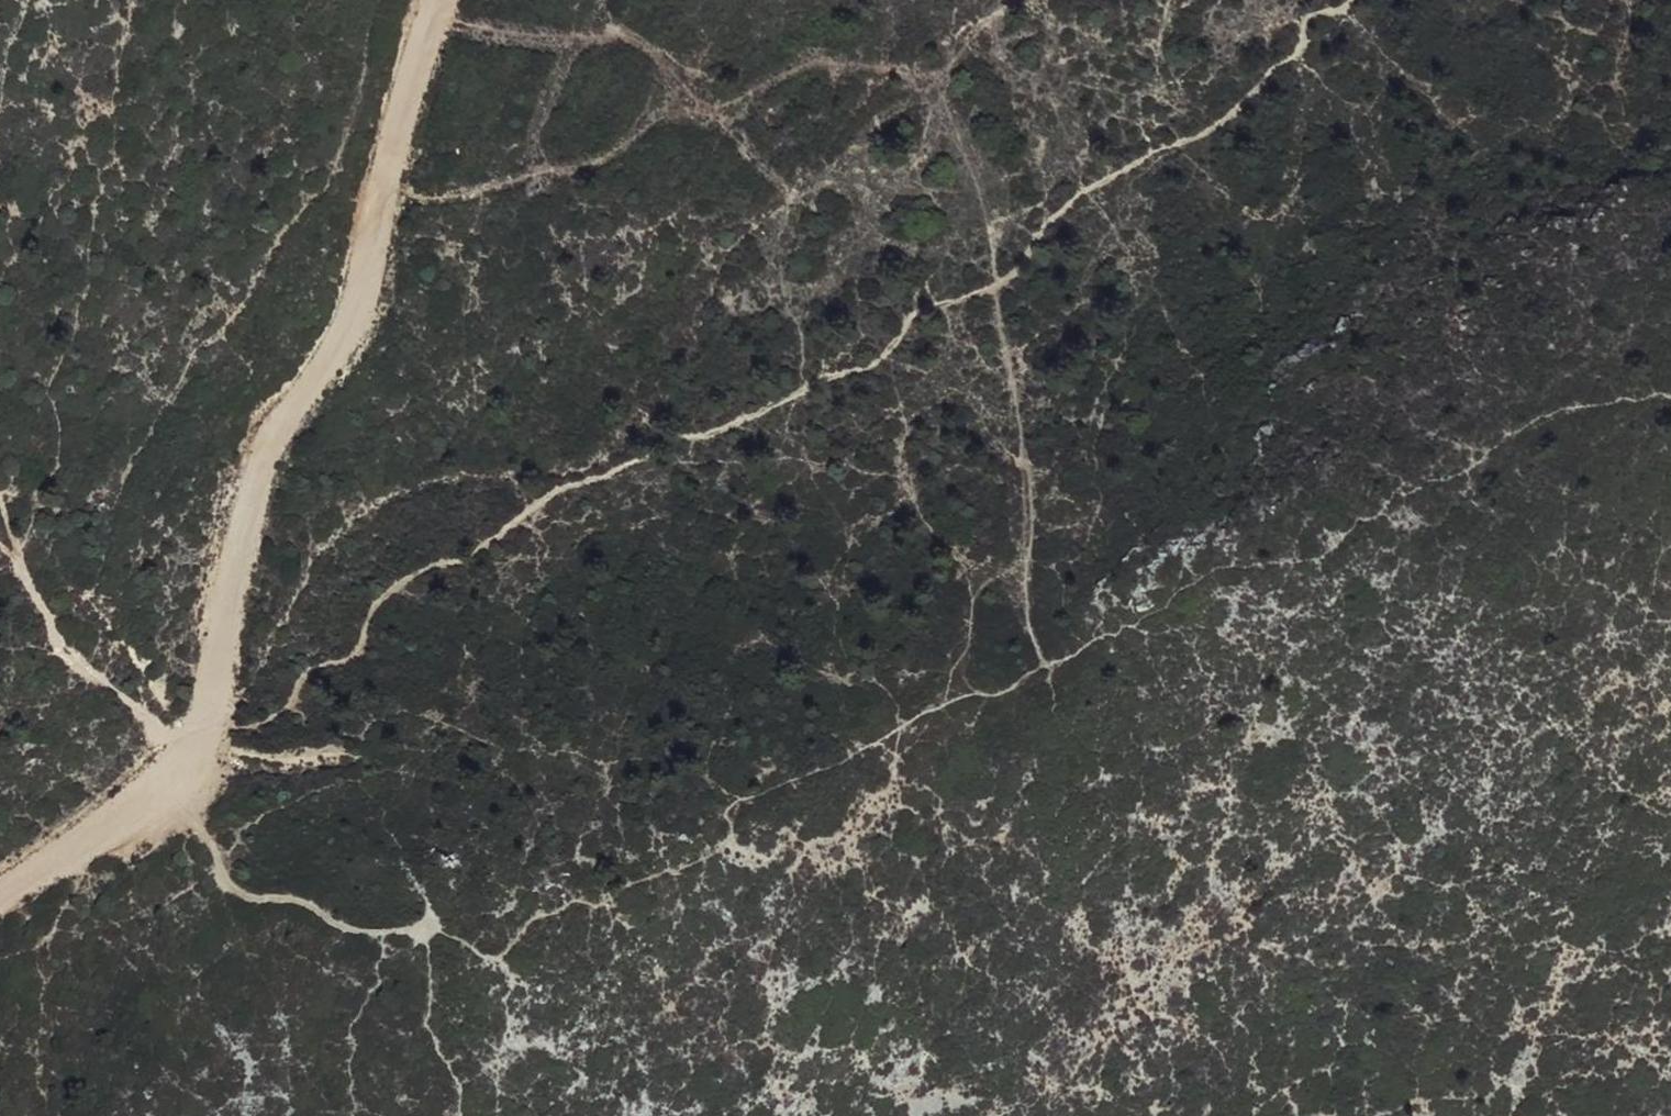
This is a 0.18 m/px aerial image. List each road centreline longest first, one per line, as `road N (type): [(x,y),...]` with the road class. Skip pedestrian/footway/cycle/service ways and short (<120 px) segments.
road 1 (track): [(0,890),(159,799),(185,770),(207,724),(246,486),(360,280),(399,101),(447,0)]

